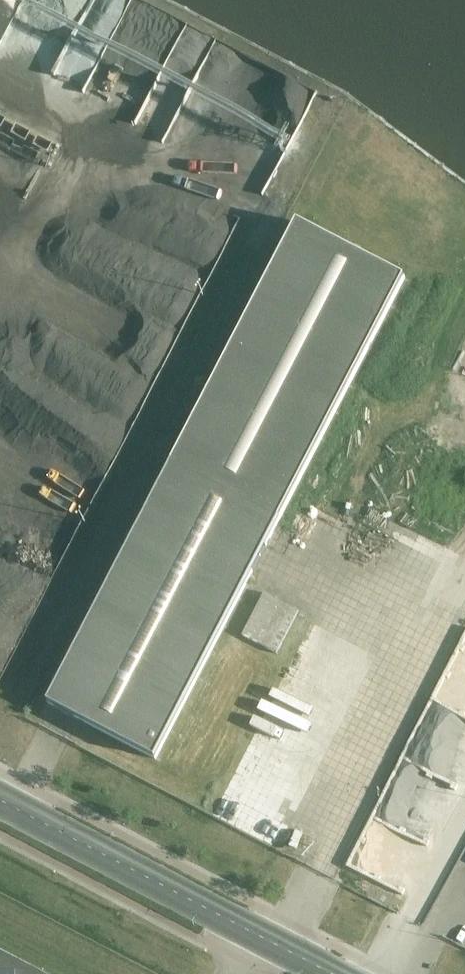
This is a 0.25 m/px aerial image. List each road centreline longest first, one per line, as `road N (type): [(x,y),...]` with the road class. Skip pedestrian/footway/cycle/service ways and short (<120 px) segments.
road 1 (tertiary): [(335,973),(0,802)]

